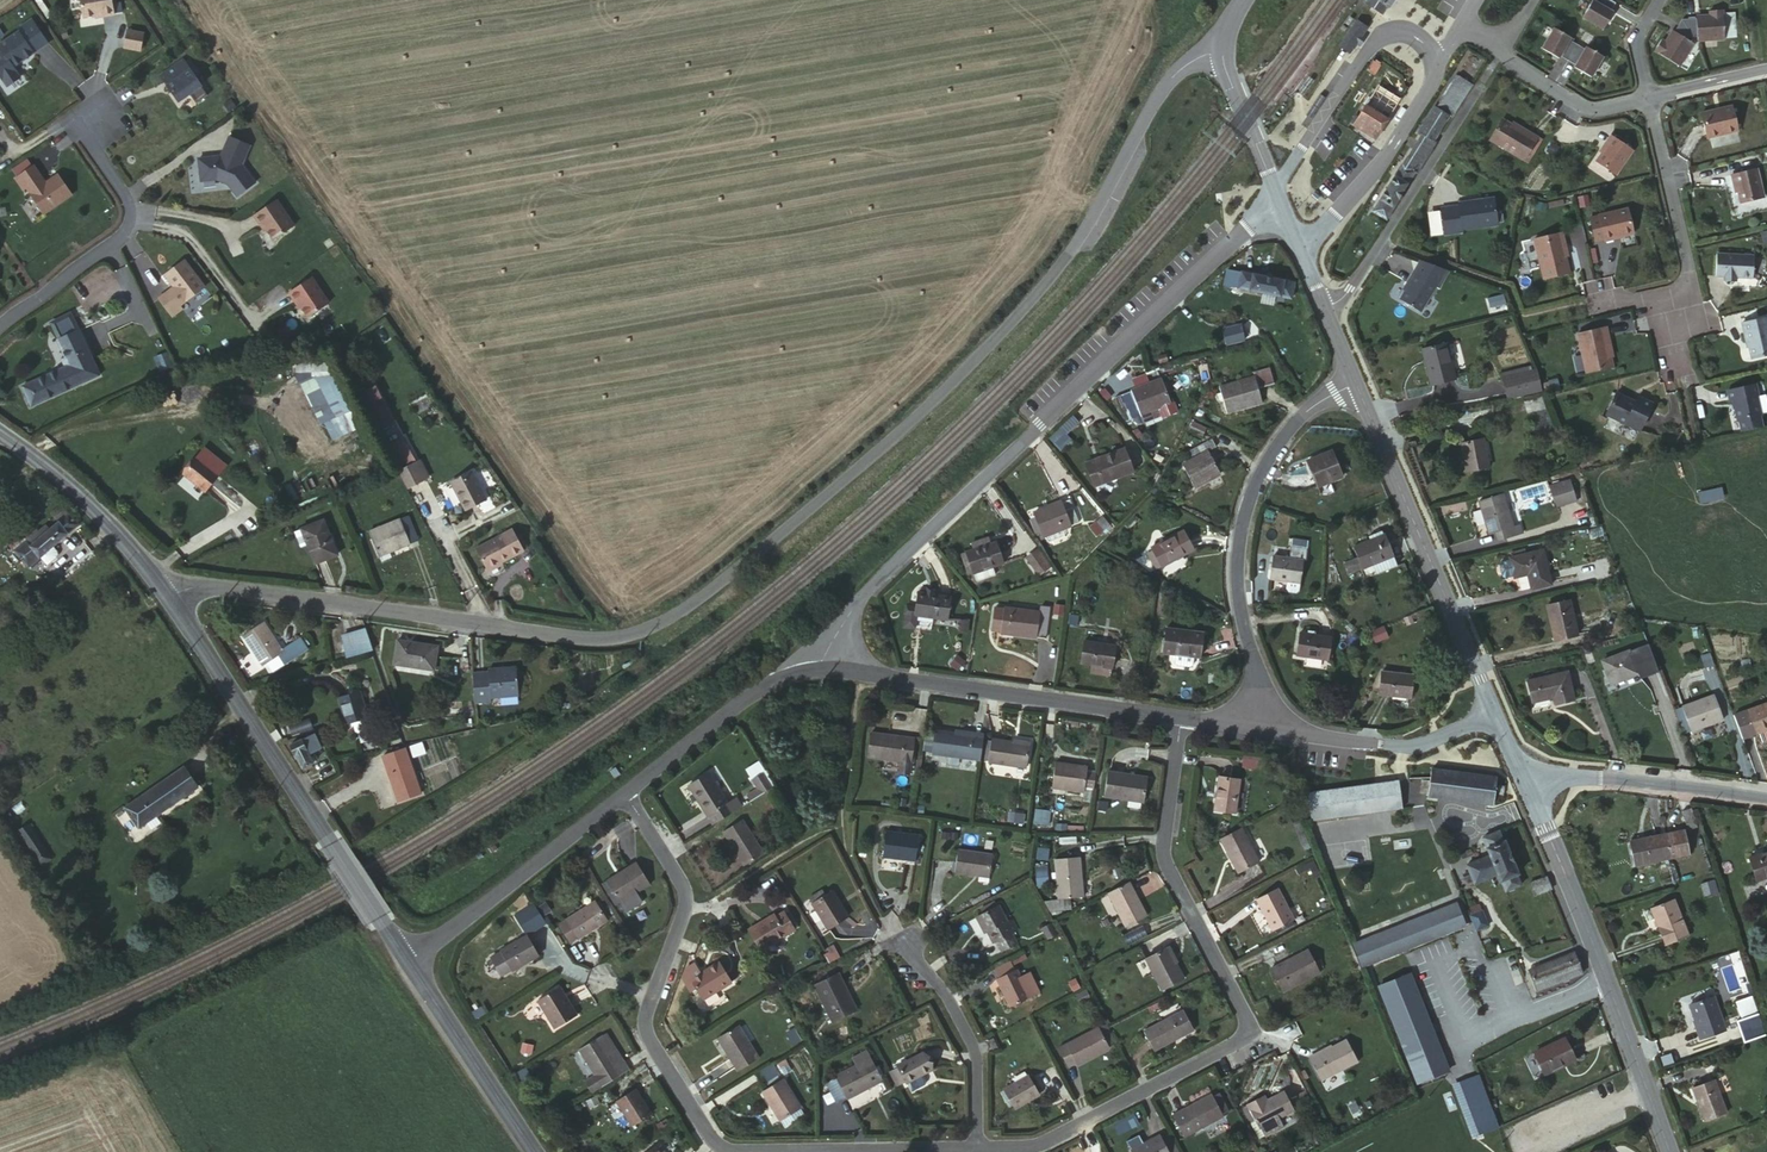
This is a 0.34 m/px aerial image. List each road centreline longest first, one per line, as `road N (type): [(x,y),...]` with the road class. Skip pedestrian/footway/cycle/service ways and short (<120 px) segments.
road 1 (unclassified): [(156,593),(213,586),(579,638),(639,638),(802,518),(1013,325),(1089,231),(1161,92),(1182,65),(1224,44)]
road 2 (residential): [(1176,715),(1162,850),(1250,1031),(1039,1145),(976,1145)]
road 3 (unclassified): [(816,665),(853,605),(1244,229)]
road 4 (residential): [(833,1146),(724,1147),(643,1029),(685,908),(622,798)]
road 5 (secondary): [(409,964),(156,593)]
road 6 (tertiary): [(1516,764),(1668,1151)]
road 7 (tertiary): [(1357,381),(1516,764)]
road 8 (residential): [(1273,728),(1244,634),(1238,569),(1248,494),(1278,442),(1357,381)]
road 9 (residential): [(816,665),(1176,715)]
road 10 (residential): [(1498,54),(1346,296),(1327,310)]
road 11 (residential): [(0,323),(125,228),(129,195),(83,131),(98,121)]
road 12 (residential): [(409,964),(622,798)]
road 13 (tertiary): [(1516,764),(1766,798)]
road 14 (residential): [(1273,728),(1516,764)]
road 15 (residential): [(622,798),(766,686),(816,665)]
road 16 (residential): [(1650,97),(1692,267),(1682,297),(1658,302)]
road 17 (secondary): [(533,1151),(409,964)]
road 18 (residential): [(976,1145),(974,1046),(908,940)]
road 19 (secondary): [(156,593),(125,548),(54,474),(0,435)]
road 20 (unclassified): [(1337,214),(1430,86),(1454,27)]
road 21 (tertiary): [(1224,44),(1225,67),(1278,208)]
road 22 (residential): [(1498,54),(1585,109),(1650,97)]
road 23 (residential): [(976,1145),(833,1146)]

